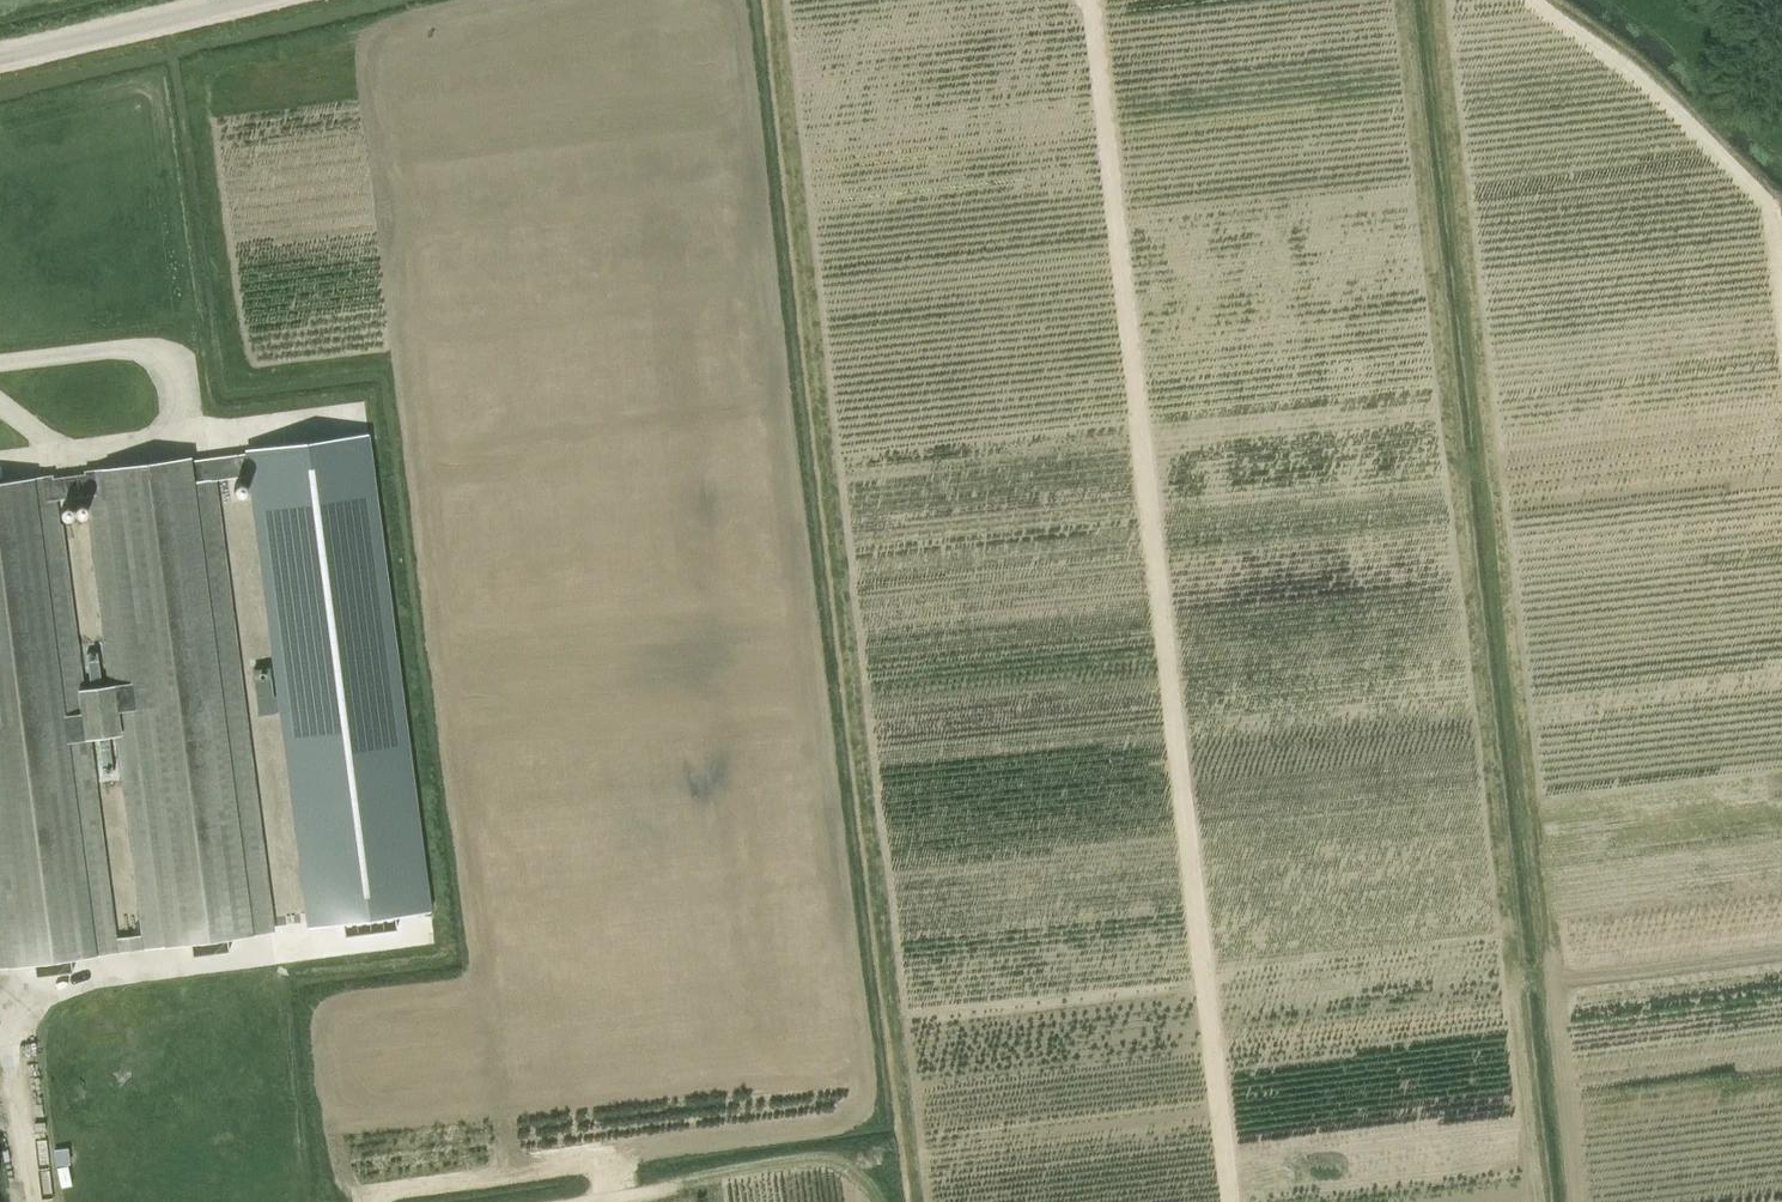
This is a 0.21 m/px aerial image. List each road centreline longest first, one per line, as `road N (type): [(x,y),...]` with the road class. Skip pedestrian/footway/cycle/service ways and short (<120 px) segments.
road 1 (track): [(1088,0),(1229,1201)]
road 2 (track): [(1781,303),(1771,205),(1633,77),(1534,0)]
road 3 (unclassified): [(0,61),(245,0)]

